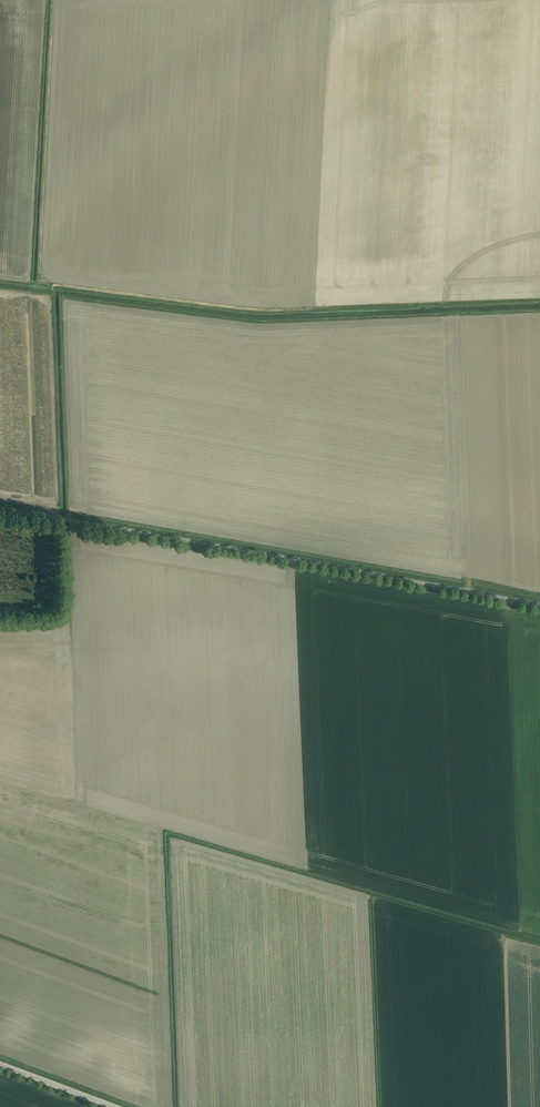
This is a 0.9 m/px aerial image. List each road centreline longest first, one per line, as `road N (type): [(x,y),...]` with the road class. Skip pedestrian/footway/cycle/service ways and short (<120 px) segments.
road 1 (unclassified): [(539,607),(0,506)]
road 2 (unclassified): [(113,1106),(0,1066)]

